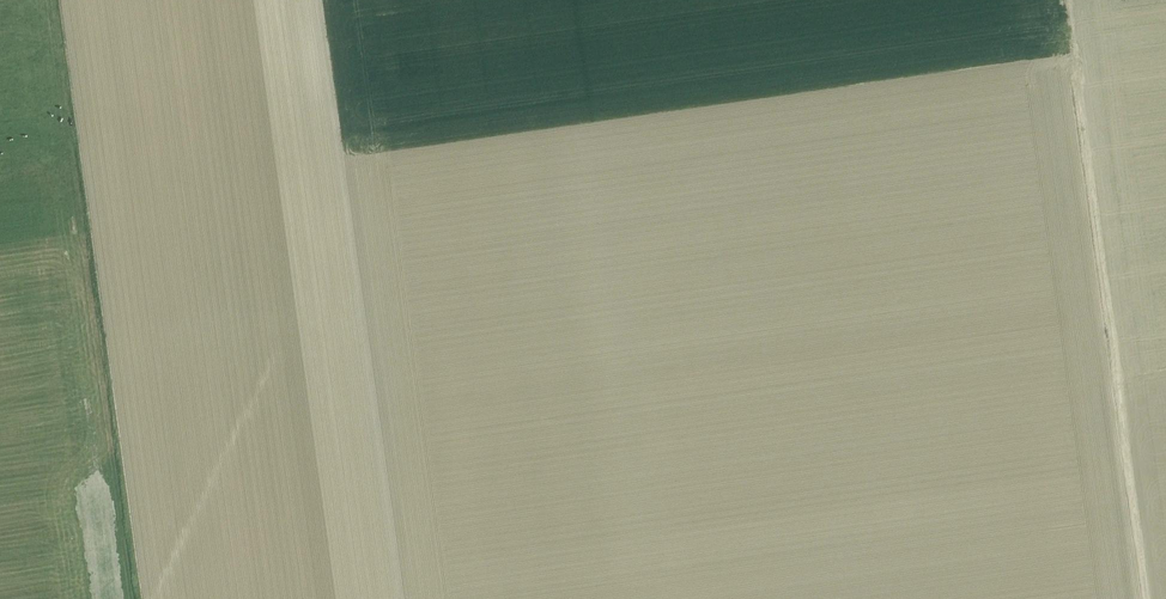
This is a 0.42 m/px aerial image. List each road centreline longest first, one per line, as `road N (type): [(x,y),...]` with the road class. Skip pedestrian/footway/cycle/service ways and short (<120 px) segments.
road 1 (track): [(1147,598),(1064,0)]

